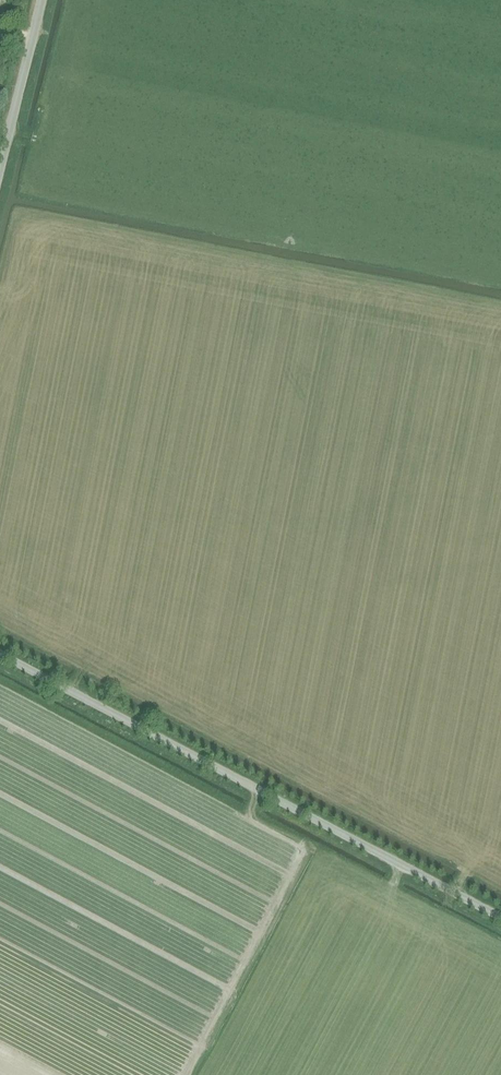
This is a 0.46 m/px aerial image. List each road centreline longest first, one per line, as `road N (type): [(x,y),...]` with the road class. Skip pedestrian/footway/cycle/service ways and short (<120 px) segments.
road 1 (unclassified): [(500,920),(0,653)]
road 2 (unclassified): [(0,169),(41,0)]

